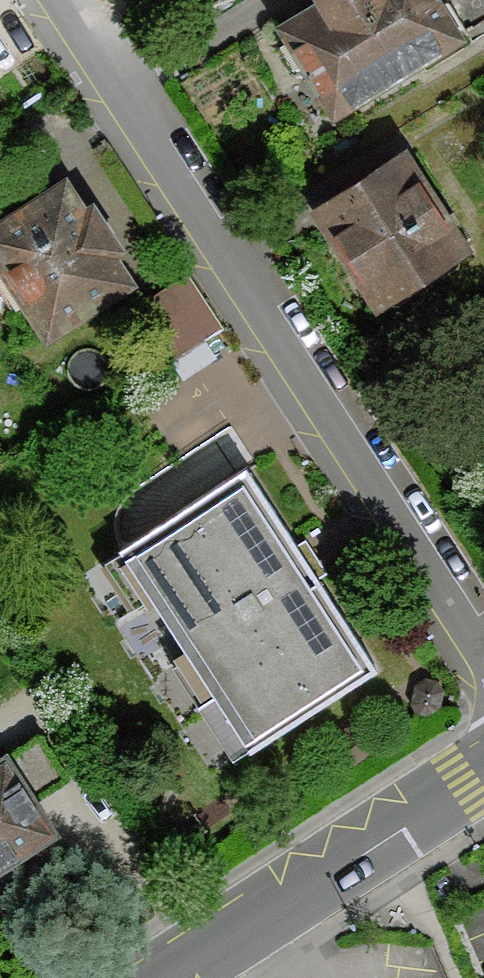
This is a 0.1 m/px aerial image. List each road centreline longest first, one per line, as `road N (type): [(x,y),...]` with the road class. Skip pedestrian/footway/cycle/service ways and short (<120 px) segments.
road 1 (unclassified): [(483,647),(51,0)]
road 2 (tertiary): [(483,771),(165,977)]

